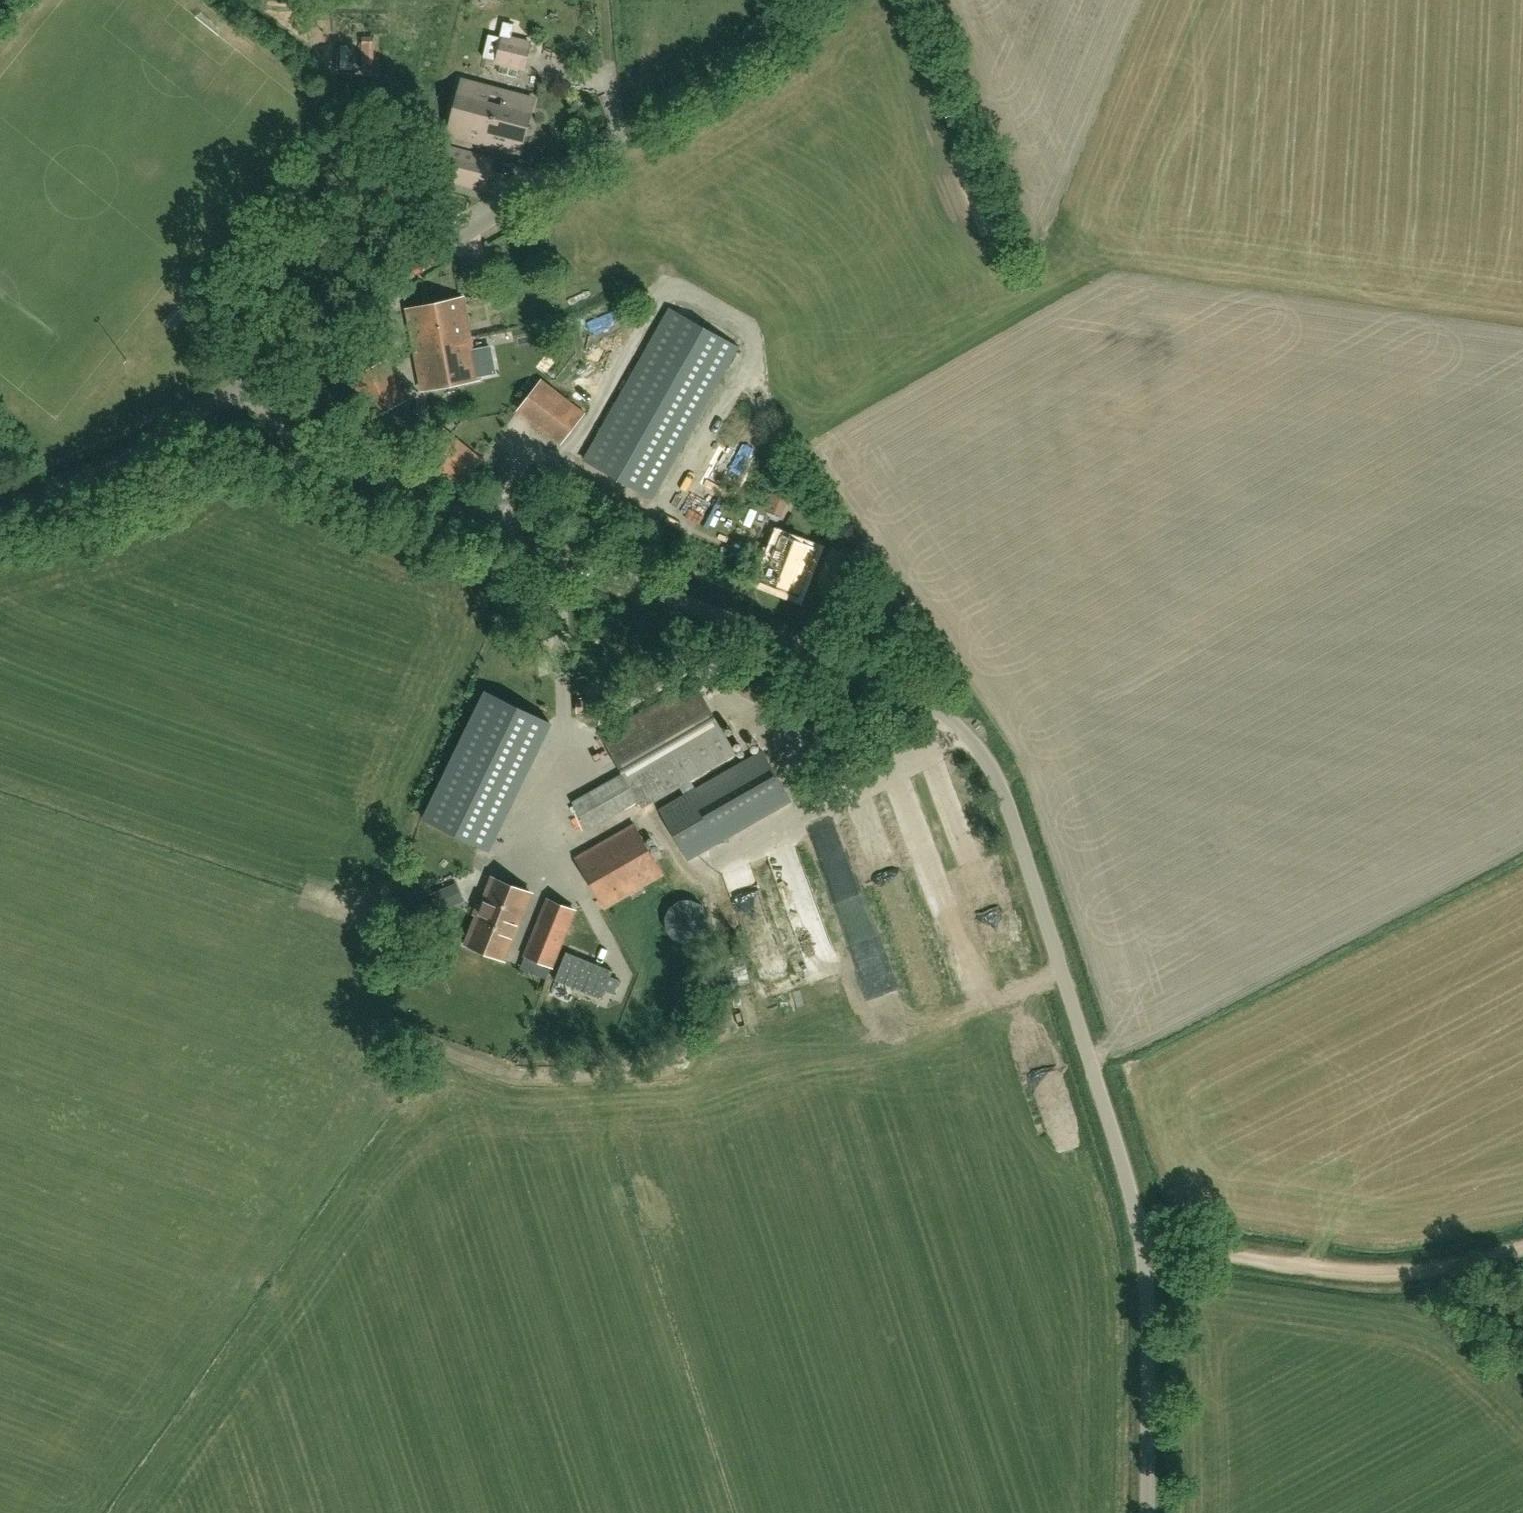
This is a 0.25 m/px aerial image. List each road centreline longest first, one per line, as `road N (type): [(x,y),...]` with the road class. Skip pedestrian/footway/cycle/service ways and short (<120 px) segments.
road 1 (unclassified): [(1149,1512),(1148,1254),(999,772),(983,747),(910,690),(347,468),(288,431),(244,382)]
road 2 (unclassified): [(244,382),(757,52),(813,0)]
road 3 (track): [(1522,1247),(1370,1275),(1146,1244)]
road 4 (unclassified): [(0,506),(100,474),(244,382)]

